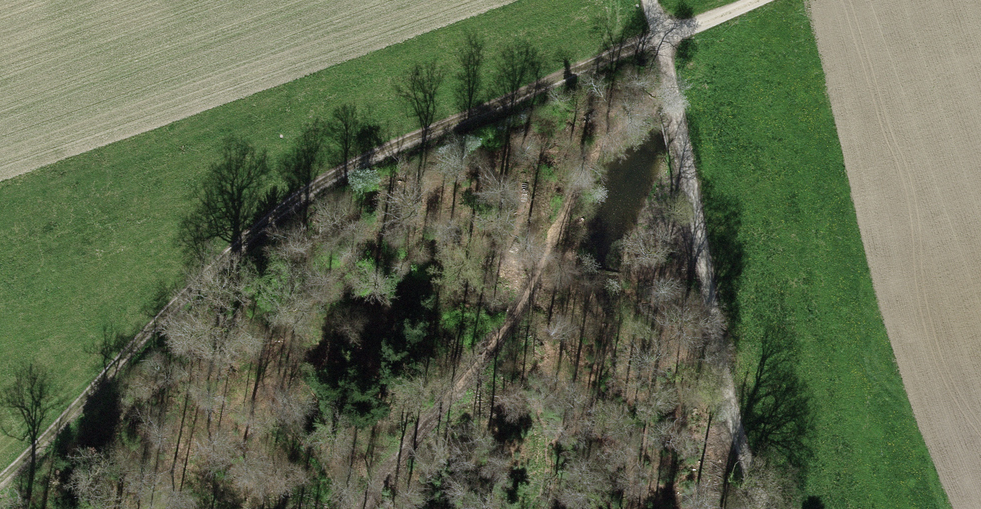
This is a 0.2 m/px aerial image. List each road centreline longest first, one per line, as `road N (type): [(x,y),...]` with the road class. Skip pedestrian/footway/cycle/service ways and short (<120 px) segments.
road 1 (track): [(0,484),(268,220),(337,173),(661,35)]
road 2 (track): [(365,508),(385,467),(486,352),(538,270),(593,152),(646,109),(674,104)]
road 3 (track): [(661,35),(730,405),(764,508)]

